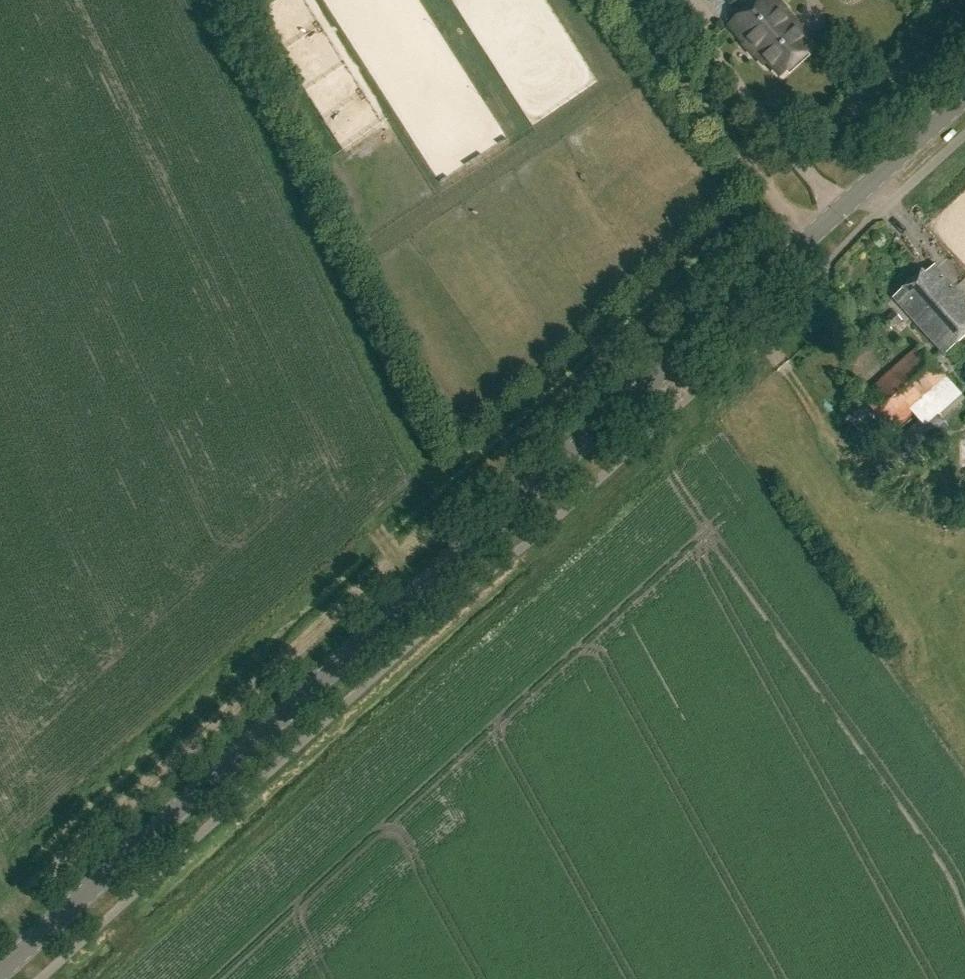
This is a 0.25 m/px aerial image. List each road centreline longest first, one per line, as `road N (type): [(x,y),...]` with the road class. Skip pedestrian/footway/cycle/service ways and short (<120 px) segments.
road 1 (tertiary): [(0,971),(964,97)]

